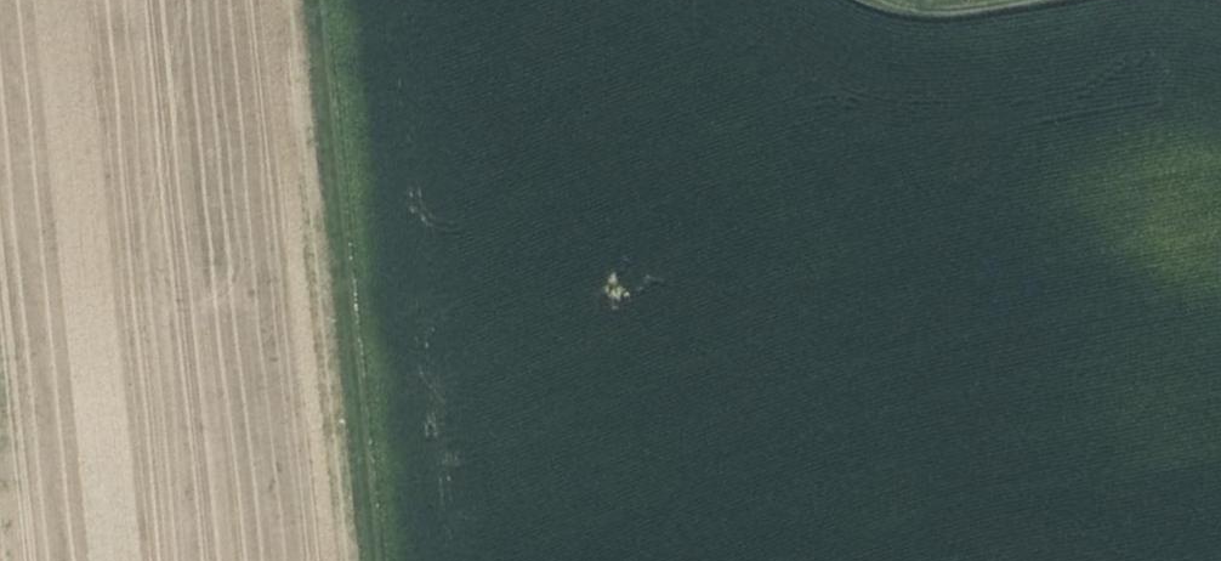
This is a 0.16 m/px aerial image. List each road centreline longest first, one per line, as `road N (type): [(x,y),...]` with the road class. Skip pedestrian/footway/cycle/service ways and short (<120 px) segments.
road 1 (track): [(370,560),(312,0)]
road 2 (track): [(1079,0),(945,19),(910,17),(871,0)]

